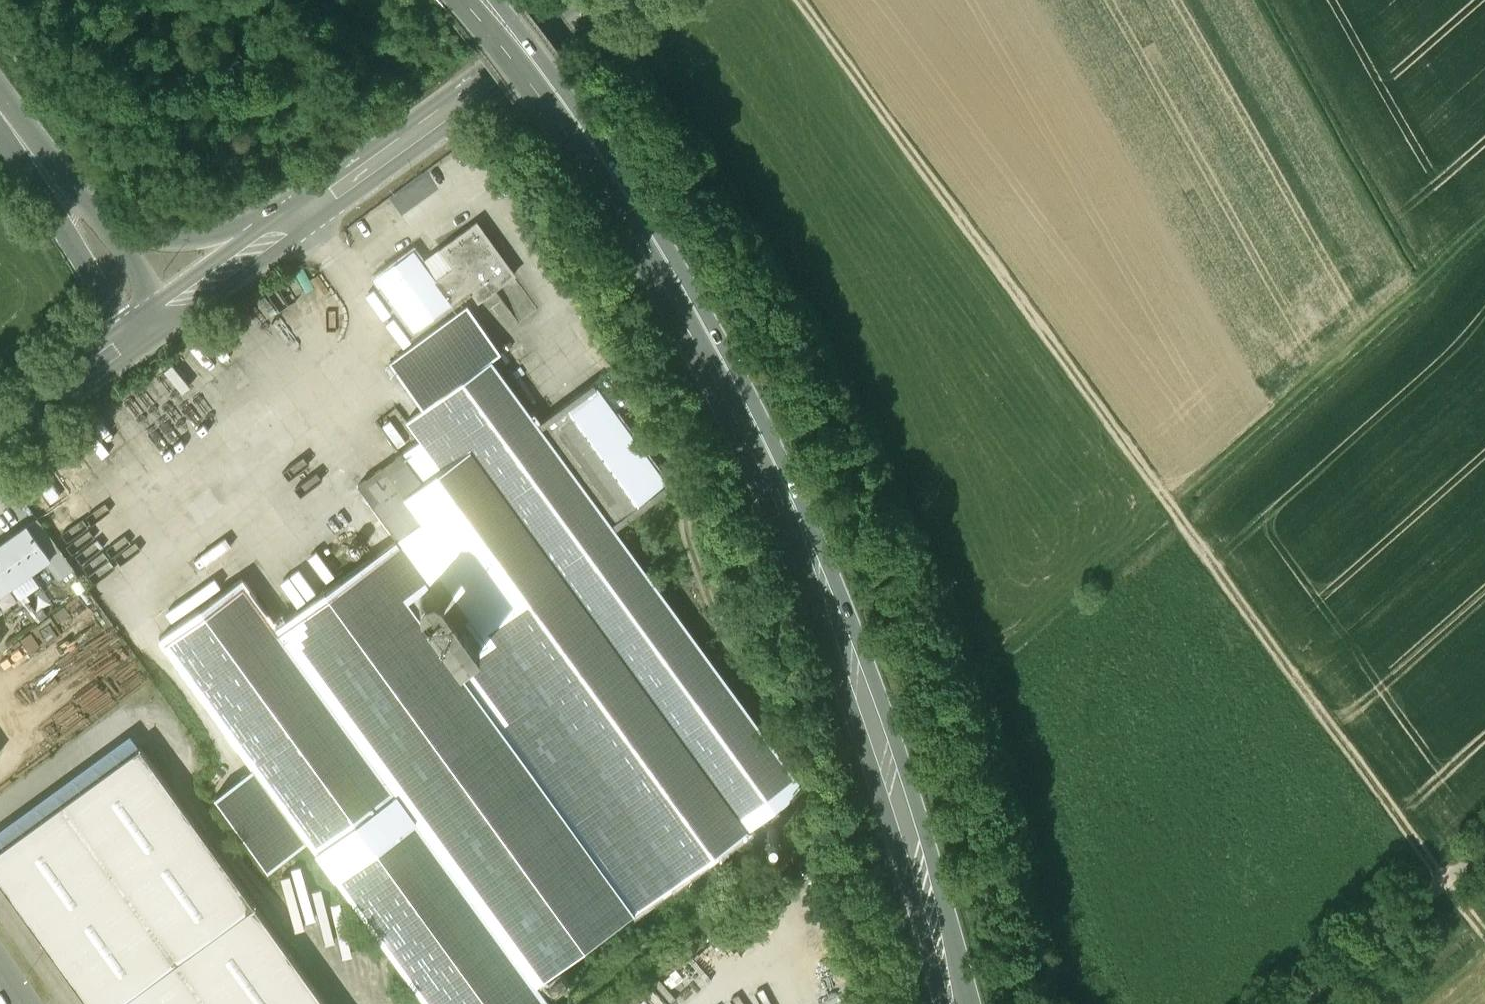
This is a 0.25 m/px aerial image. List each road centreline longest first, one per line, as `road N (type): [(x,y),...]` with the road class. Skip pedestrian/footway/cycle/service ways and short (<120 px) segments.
road 1 (track): [(1484,938),(797,0)]
road 2 (primary): [(469,0),(565,114),(633,215),(714,365),(827,618),(962,1003)]
road 3 (primary): [(963,1003),(897,774),(839,609),(728,354),(647,206),(499,0)]
road 4 (track): [(1484,225),(1170,510)]
road 5 (secondary): [(603,0),(300,216)]
road 6 (track): [(978,679),(1170,510)]
road 7 (primary): [(300,216),(213,235),(146,238),(73,218)]
road 8 (secondary): [(300,216),(146,324)]
road 9 (secondary): [(146,324),(0,429)]
road 10 (primary): [(146,324),(73,218)]
road 11 (primary): [(73,218),(0,113)]

